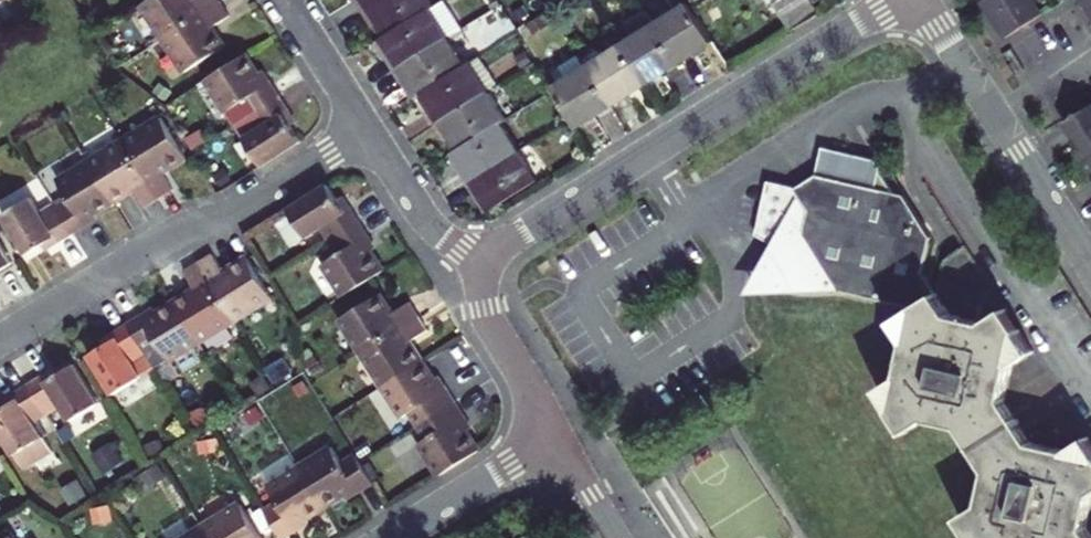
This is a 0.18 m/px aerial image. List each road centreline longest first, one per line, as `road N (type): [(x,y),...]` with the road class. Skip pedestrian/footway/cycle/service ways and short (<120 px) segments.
road 1 (residential): [(900,0),(478,260)]
road 2 (residential): [(367,128),(0,342)]
road 3 (residential): [(920,0),(1090,266)]
road 4 (residential): [(478,260),(482,308),(556,436)]
road 5 (residential): [(556,436),(392,537)]
road 6 (residential): [(367,128),(423,217),(478,260)]
road 7 (residential): [(286,0),(367,128)]

